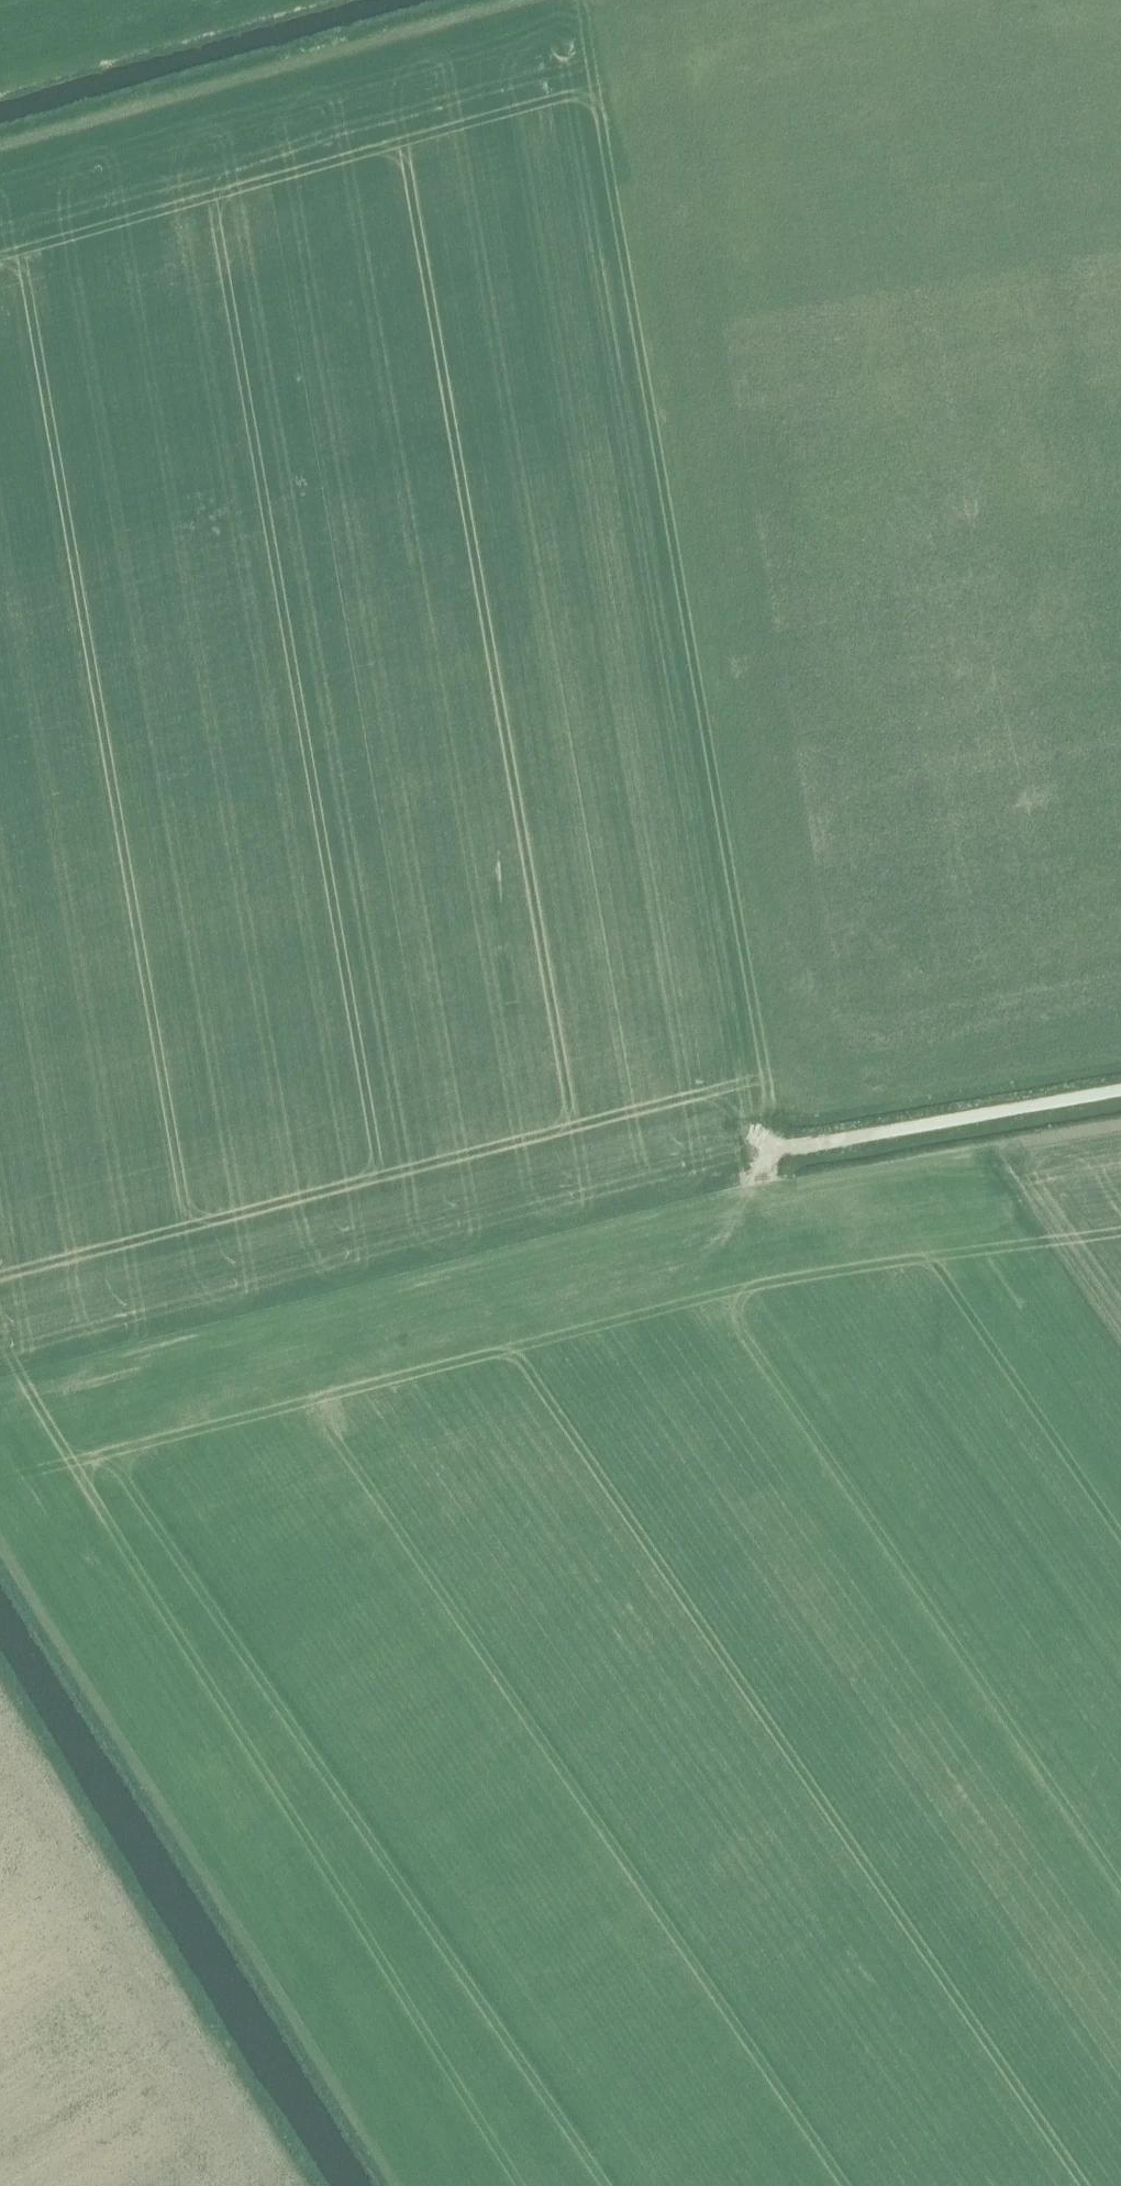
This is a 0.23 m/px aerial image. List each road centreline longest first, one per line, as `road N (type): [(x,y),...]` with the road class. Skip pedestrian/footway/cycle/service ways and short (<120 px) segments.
road 1 (unclassified): [(796,1141),(1120,1086)]

